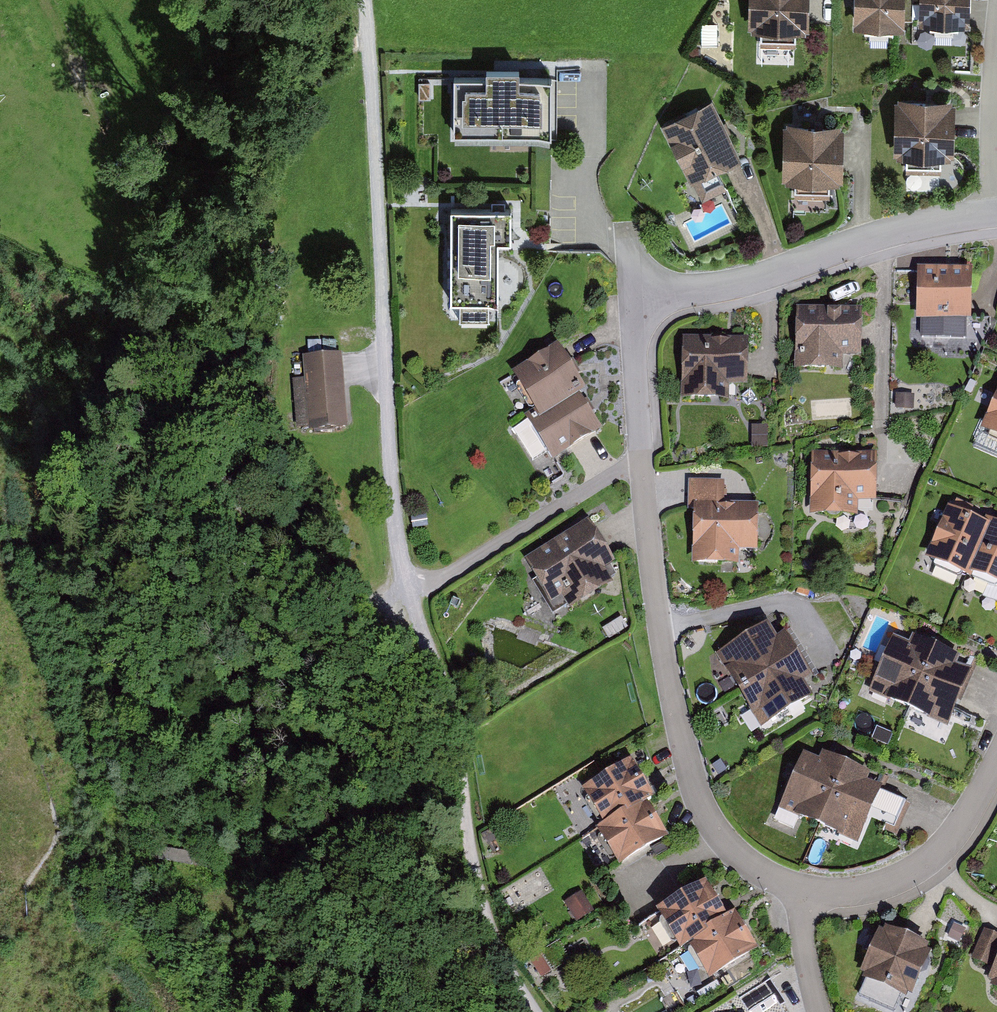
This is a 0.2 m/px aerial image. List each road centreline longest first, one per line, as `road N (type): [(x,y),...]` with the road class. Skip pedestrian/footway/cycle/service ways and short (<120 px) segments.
road 1 (track): [(537,1011),(485,915),(440,674),(393,516),(363,0)]
road 2 (track): [(45,0),(200,389),(310,618),(332,620),(411,595)]
road 3 (residential): [(643,457),(659,631),(699,796),(722,841),(752,869),(806,892)]
road 4 (residential): [(996,211),(881,236),(721,288),(641,299)]
road 5 (residential): [(643,457),(411,595)]
road 6 (residential): [(592,68),(588,206),(592,226),(627,248),(641,299)]
road 7 (residential): [(806,892),(887,888),(933,861),(996,767)]
road 8 (residential): [(996,197),(996,18)]
road 9 (residential): [(641,299),(643,457)]
road 10 (residential): [(806,892),(805,951),(820,1011)]

